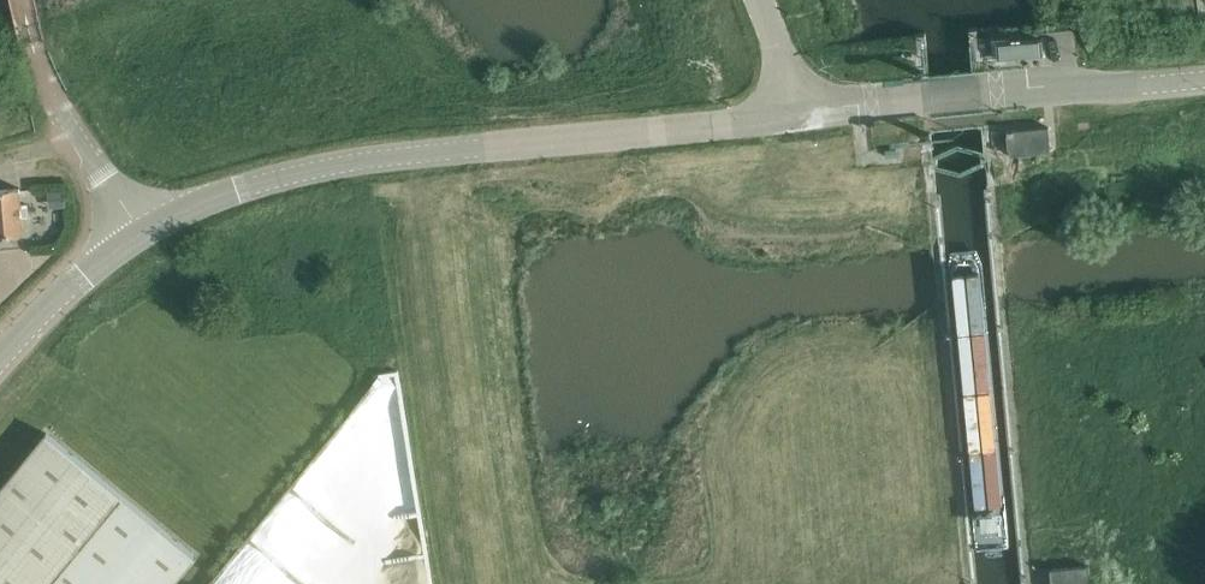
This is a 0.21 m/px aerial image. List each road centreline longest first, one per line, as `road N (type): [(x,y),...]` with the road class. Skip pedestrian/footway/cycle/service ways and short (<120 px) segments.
road 1 (tertiary): [(144,232),(248,186),(433,153),(807,111)]
road 2 (tertiary): [(807,111),(1204,79)]
road 3 (tertiary): [(0,355),(75,282),(144,232)]
road 4 (unclassified): [(144,232),(56,104)]
road 5 (unclassified): [(807,111),(761,0)]

